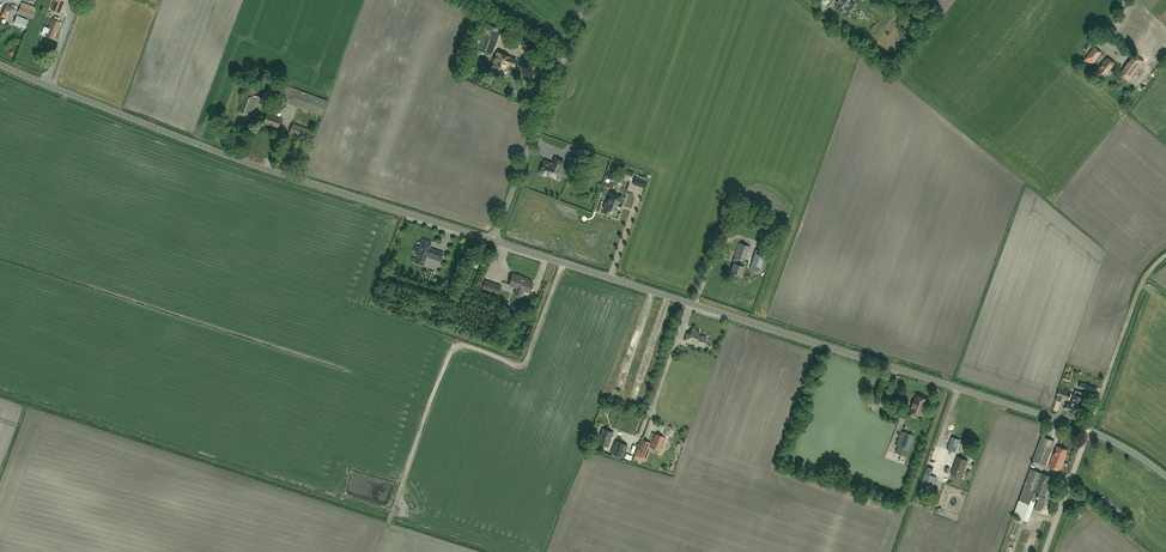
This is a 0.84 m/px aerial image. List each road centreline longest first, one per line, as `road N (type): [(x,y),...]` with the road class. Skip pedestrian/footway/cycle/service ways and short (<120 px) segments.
road 1 (tertiary): [(1088,430),(494,239)]
road 2 (tertiary): [(0,59),(232,156),(494,239)]
road 3 (unclassified): [(494,239),(584,0)]
road 4 (track): [(1100,391),(1147,273),(1165,257)]
road 5 (unclassified): [(1043,551),(1088,430)]

